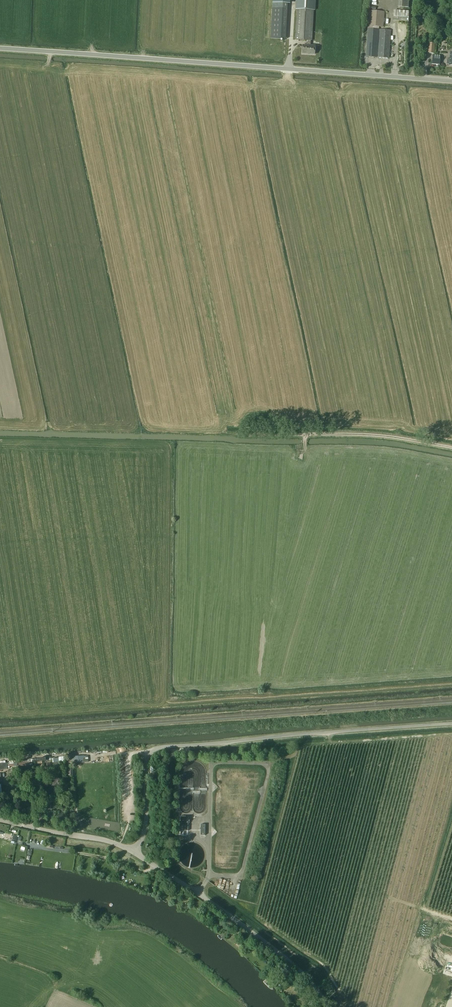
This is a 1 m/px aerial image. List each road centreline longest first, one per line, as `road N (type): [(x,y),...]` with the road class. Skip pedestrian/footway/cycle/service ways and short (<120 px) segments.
road 1 (unclassified): [(451,84),(0,49)]
road 2 (unclassified): [(135,853),(146,822),(147,760),(157,749),(451,724)]
road 3 (unclassified): [(329,1006),(285,959),(135,853)]
road 4 (track): [(233,434),(393,438),(451,449)]
road 5 (unclassified): [(135,853),(0,821)]

